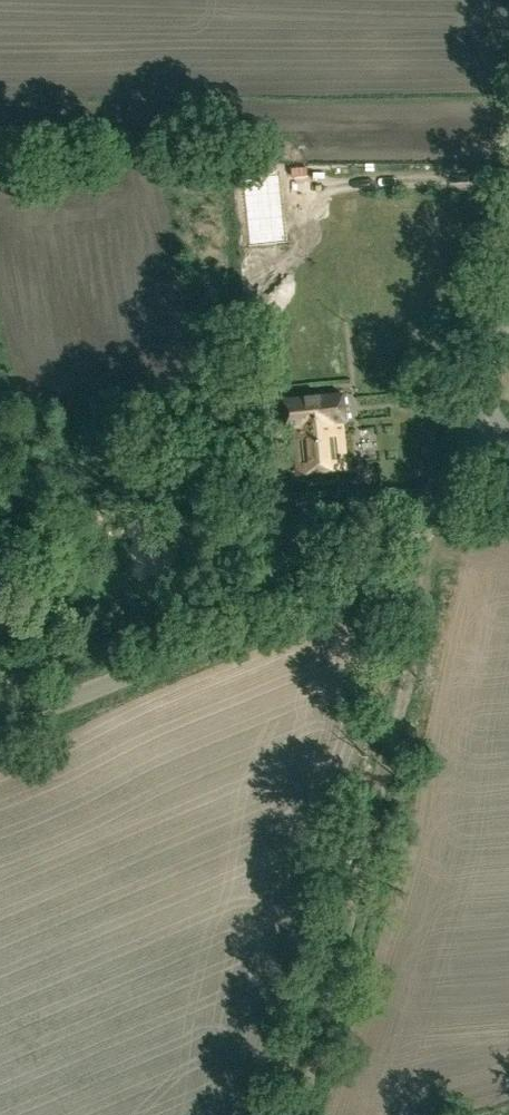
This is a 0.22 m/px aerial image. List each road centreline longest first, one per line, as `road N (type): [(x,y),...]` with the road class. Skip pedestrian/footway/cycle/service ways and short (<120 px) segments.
road 1 (track): [(428,527),(281,1114)]
road 2 (unclassified): [(0,727),(365,584),(428,527),(473,429)]
road 3 (unclassified): [(473,429),(508,301)]

